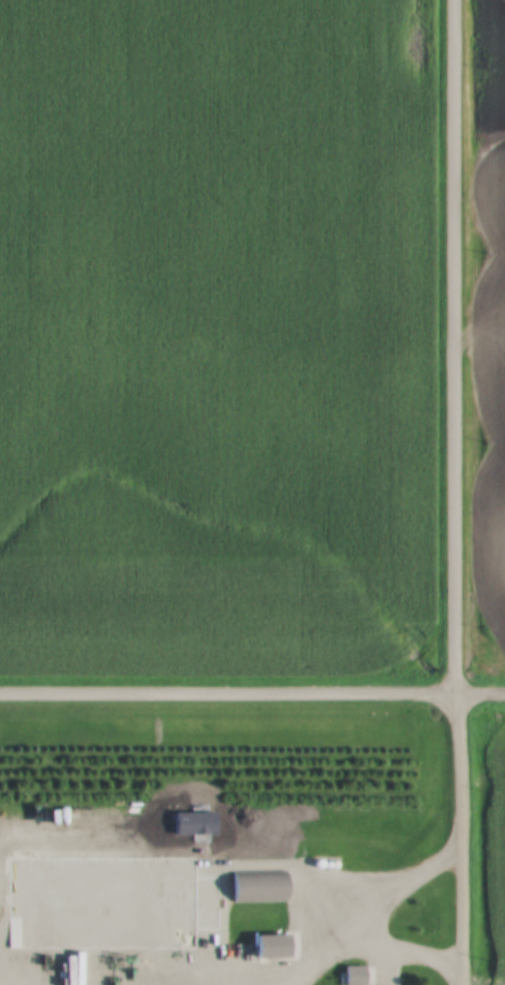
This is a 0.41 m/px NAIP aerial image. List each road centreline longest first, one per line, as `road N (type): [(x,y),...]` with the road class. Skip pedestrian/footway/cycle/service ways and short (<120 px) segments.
road 1 (residential): [(465,984),(457,0)]
road 2 (residential): [(504,695),(0,696)]

